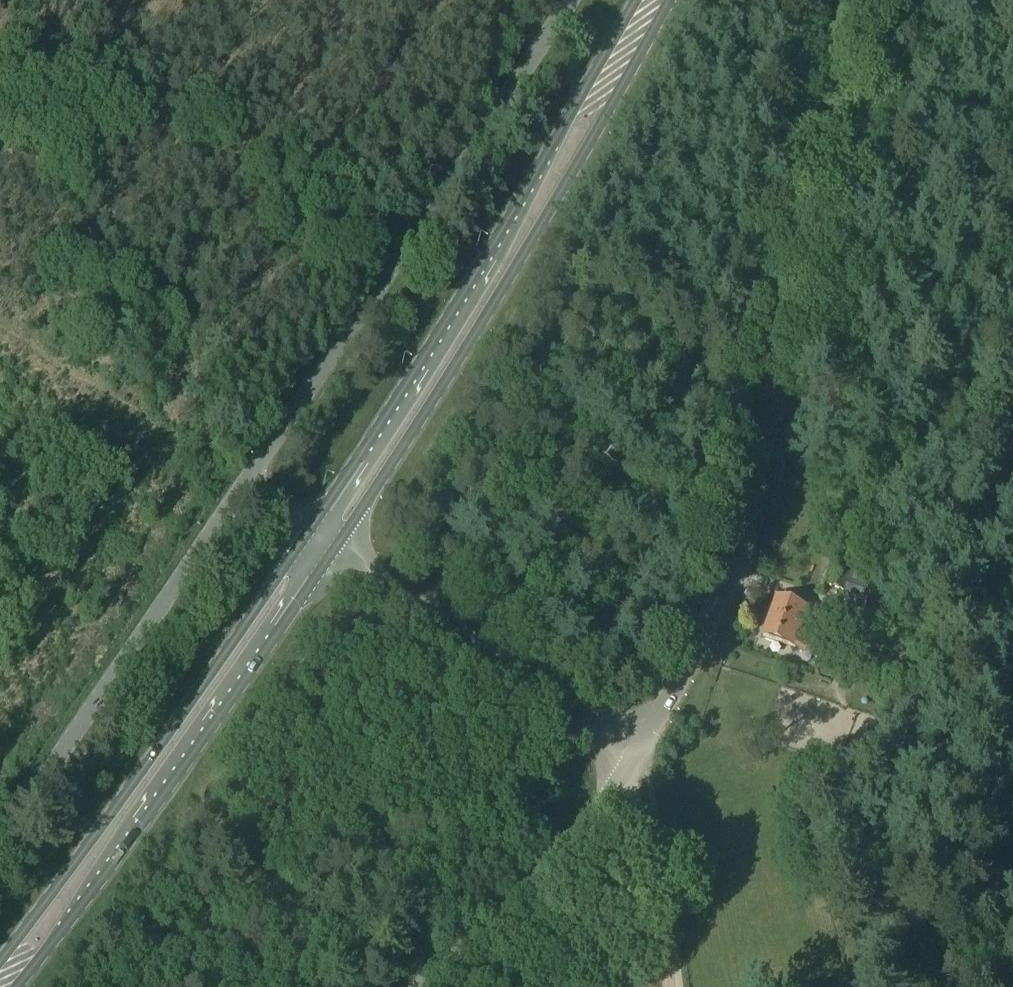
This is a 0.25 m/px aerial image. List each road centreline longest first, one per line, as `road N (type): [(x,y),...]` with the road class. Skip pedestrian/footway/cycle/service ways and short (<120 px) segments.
road 1 (unclassified): [(634,763),(725,584),(862,0)]
road 2 (primary): [(332,554),(526,270),(670,0)]
road 3 (primary): [(634,0),(498,250),(306,536)]
road 4 (unclassified): [(242,487),(569,0)]
road 5 (primary): [(17,986),(159,805),(332,554)]
road 6 (primary): [(306,536),(0,958)]
road 7 (unclassified): [(0,828),(242,487)]
road 8 (unclassified): [(634,763),(332,554)]
road 9 (unclassified): [(420,986),(530,887),(634,763)]
road 10 (track): [(634,763),(666,986)]
road 11 (track): [(530,887),(630,986)]

